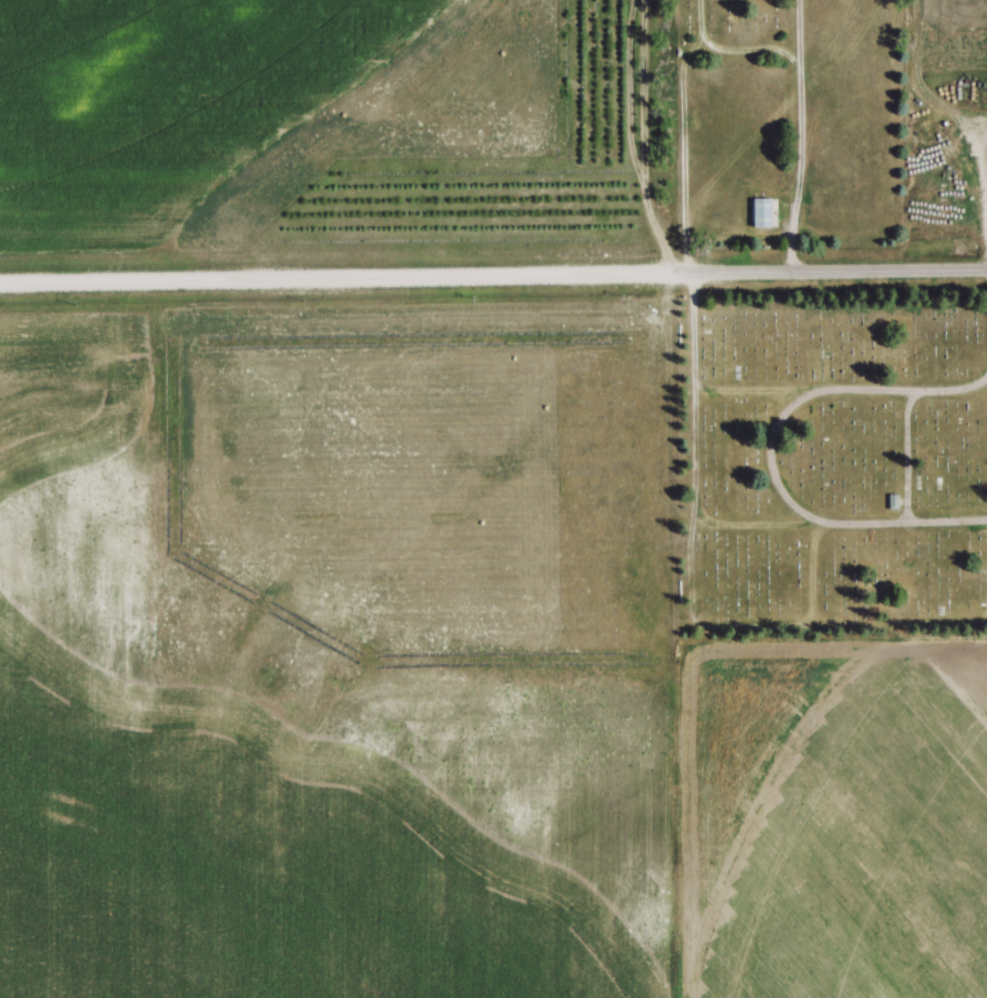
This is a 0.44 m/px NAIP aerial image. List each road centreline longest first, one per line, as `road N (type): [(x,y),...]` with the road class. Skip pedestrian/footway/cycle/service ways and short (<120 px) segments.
road 1 (residential): [(986,268),(0,281)]

